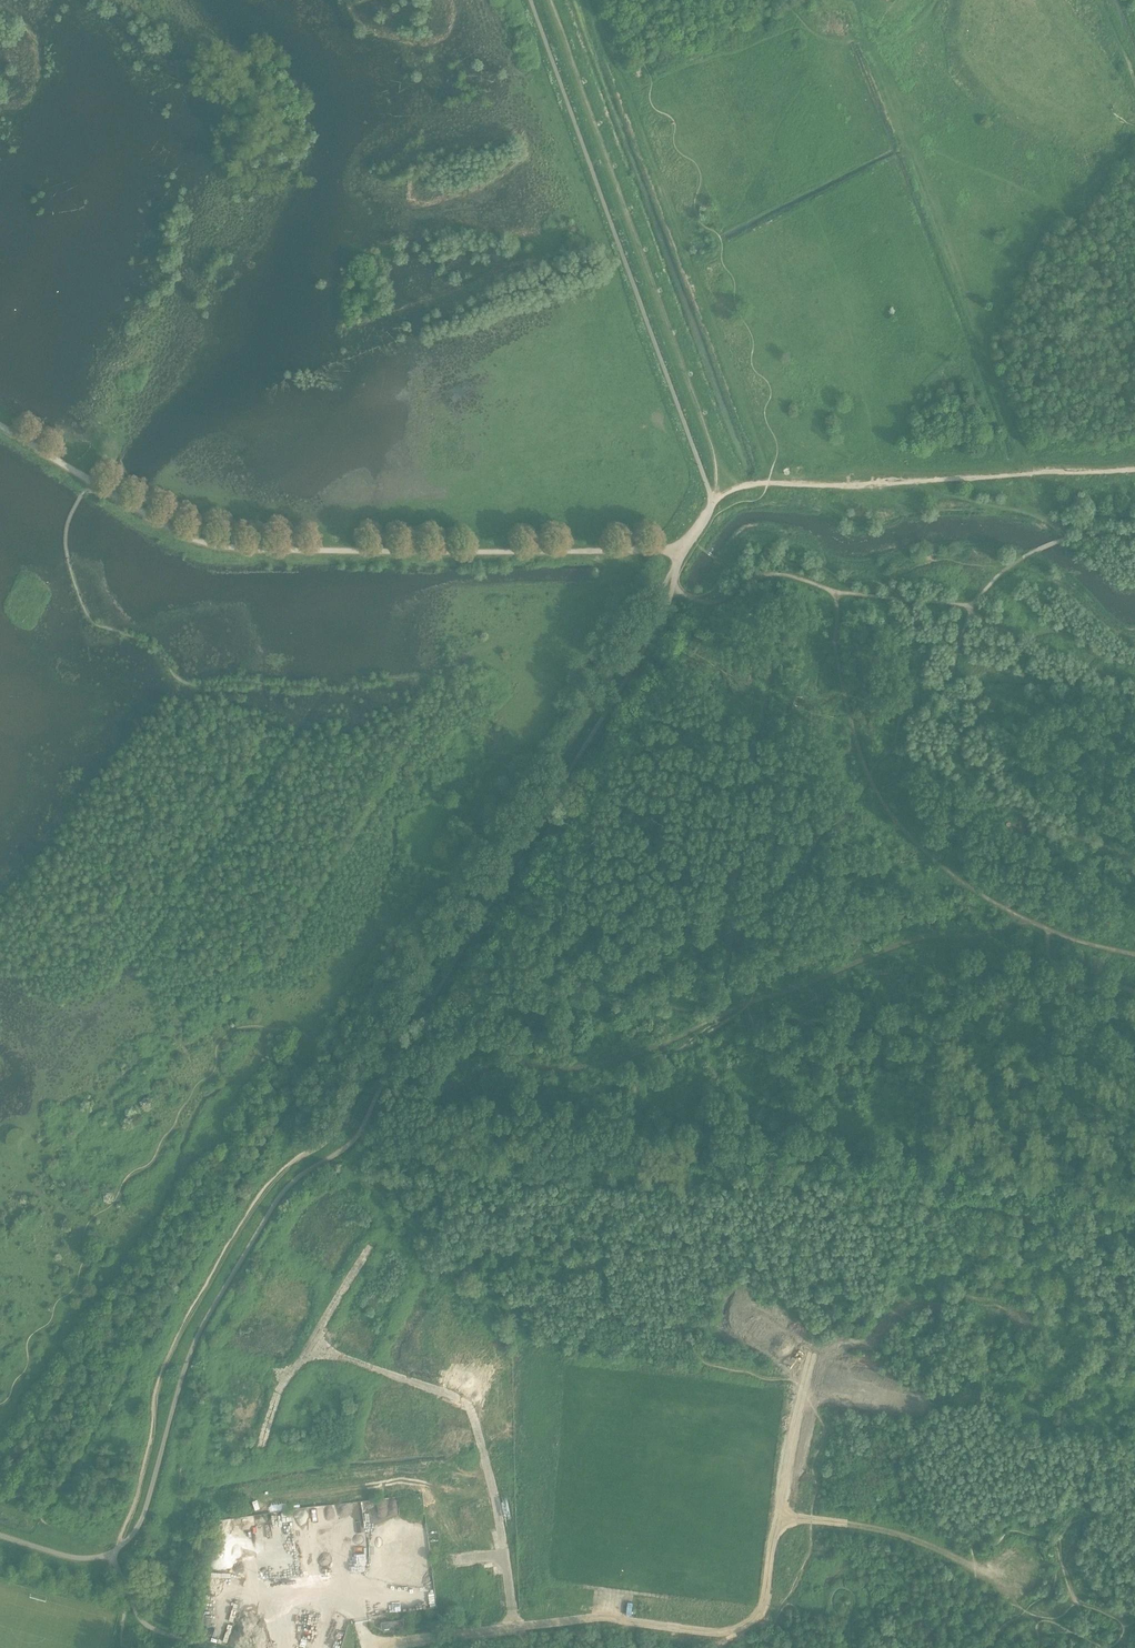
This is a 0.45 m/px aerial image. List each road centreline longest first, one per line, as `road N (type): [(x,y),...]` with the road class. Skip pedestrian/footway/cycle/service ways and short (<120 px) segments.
road 1 (track): [(625,553),(216,544),(176,530),(89,477)]
road 2 (track): [(712,498),(764,482),(1134,471)]

